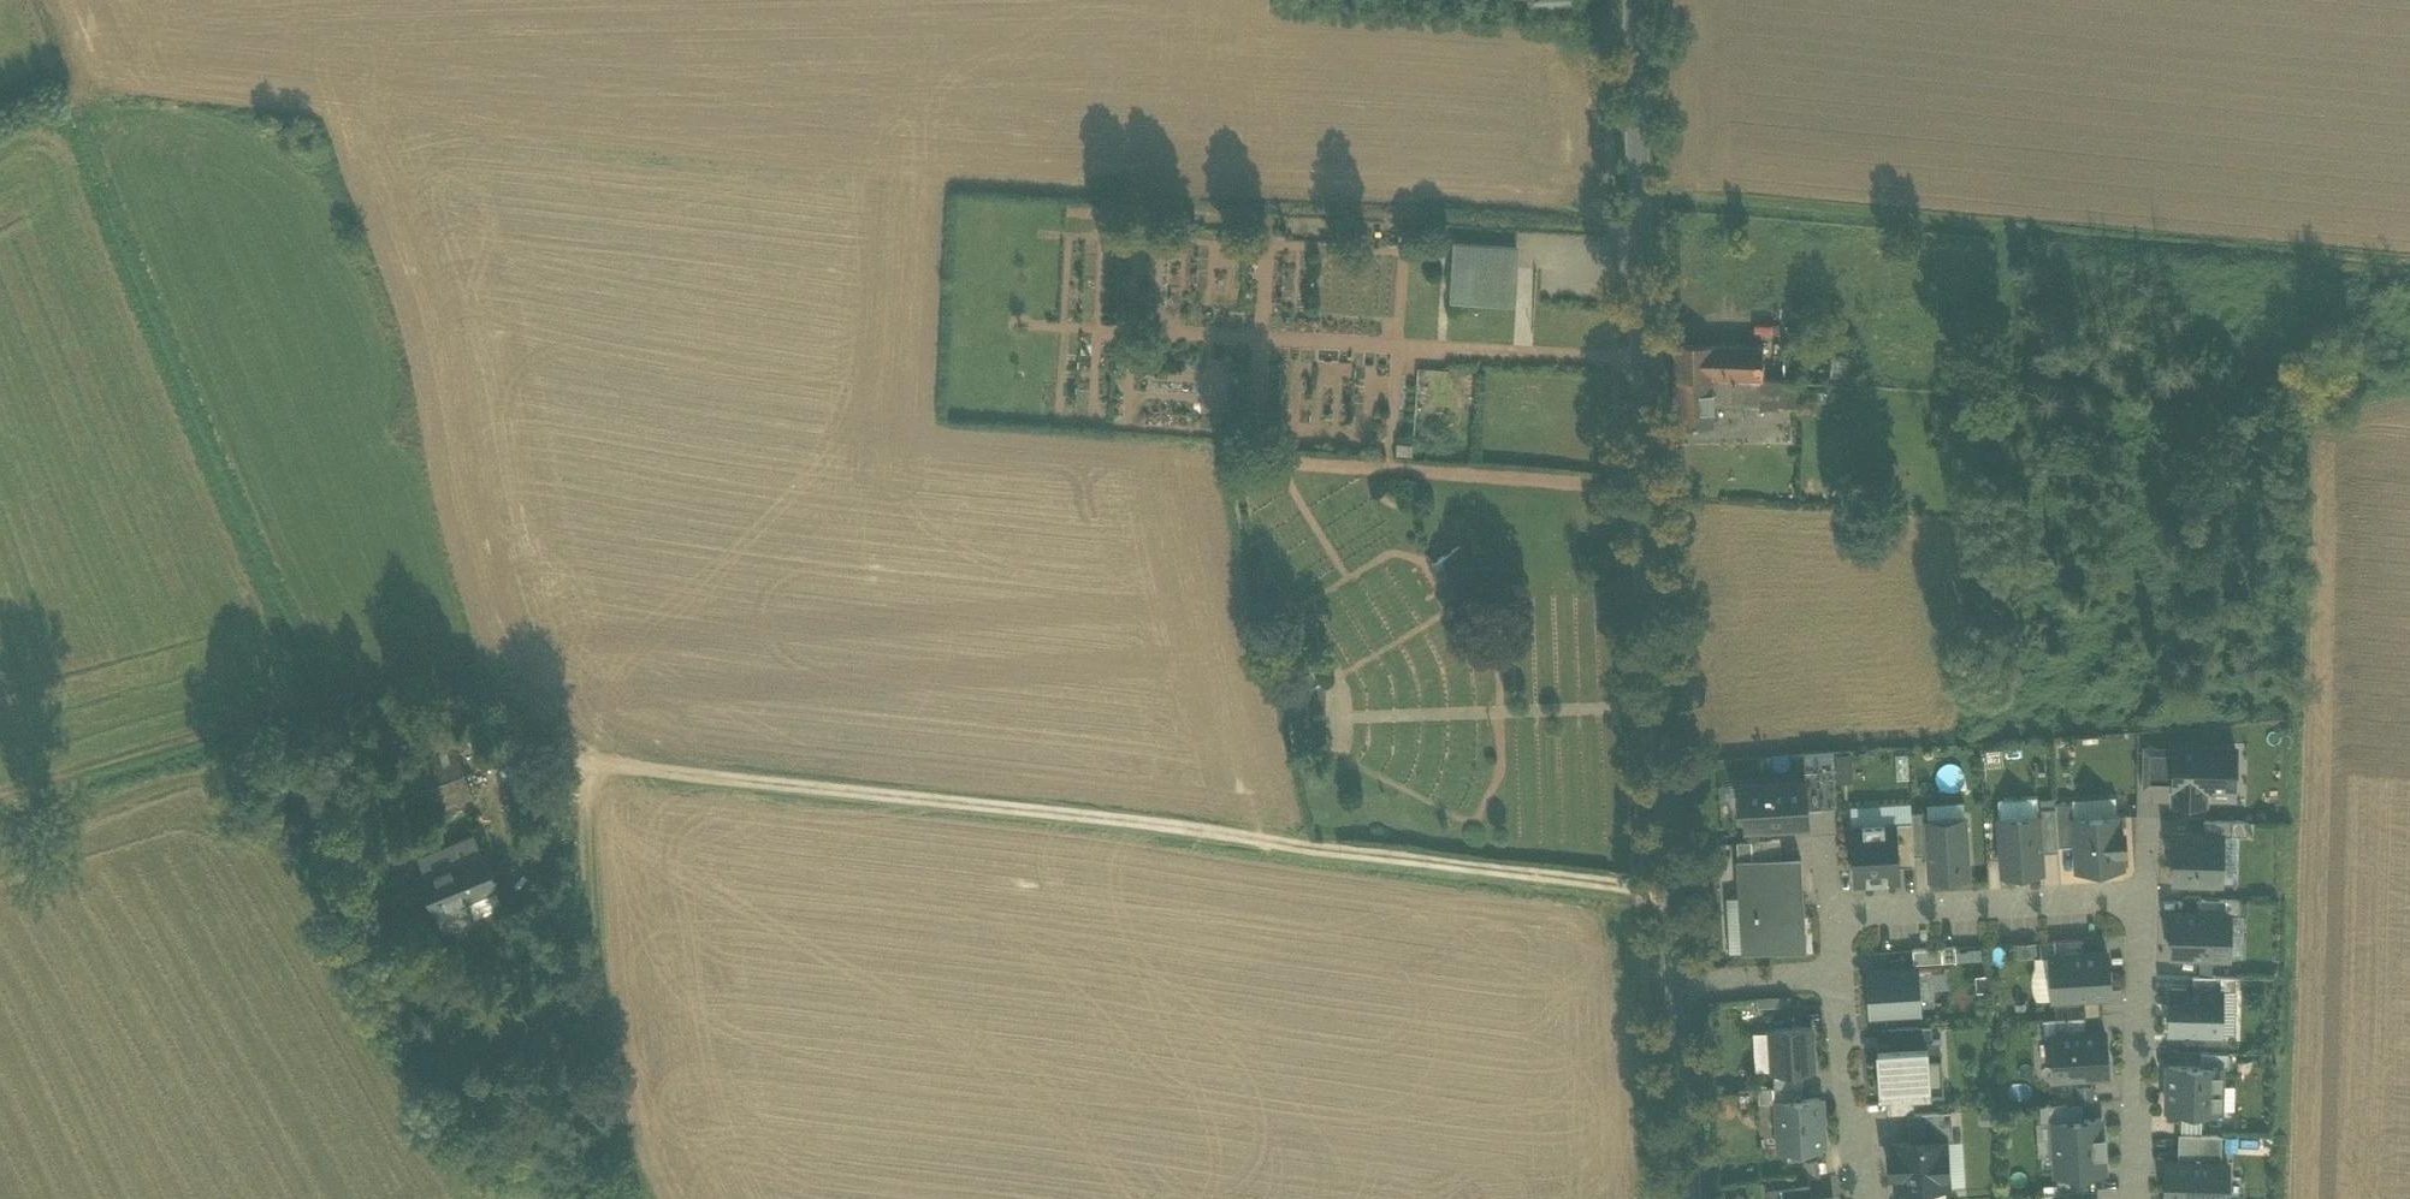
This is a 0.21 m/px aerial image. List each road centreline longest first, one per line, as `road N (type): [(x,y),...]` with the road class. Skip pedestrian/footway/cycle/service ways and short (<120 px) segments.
road 1 (tertiary): [(1679,986),(1649,485),(1637,0)]
road 2 (track): [(562,758),(492,688),(294,708),(0,799)]
road 3 (track): [(562,758),(610,1133),(649,1198)]
road 4 (residential): [(2145,892),(1835,915)]
road 5 (residential): [(2137,1198),(2145,892)]
road 6 (residential): [(1867,1198),(1841,978)]
road 7 (tertiary): [(1694,1198),(1679,986)]
road 8 (residential): [(1841,978),(1679,986)]

